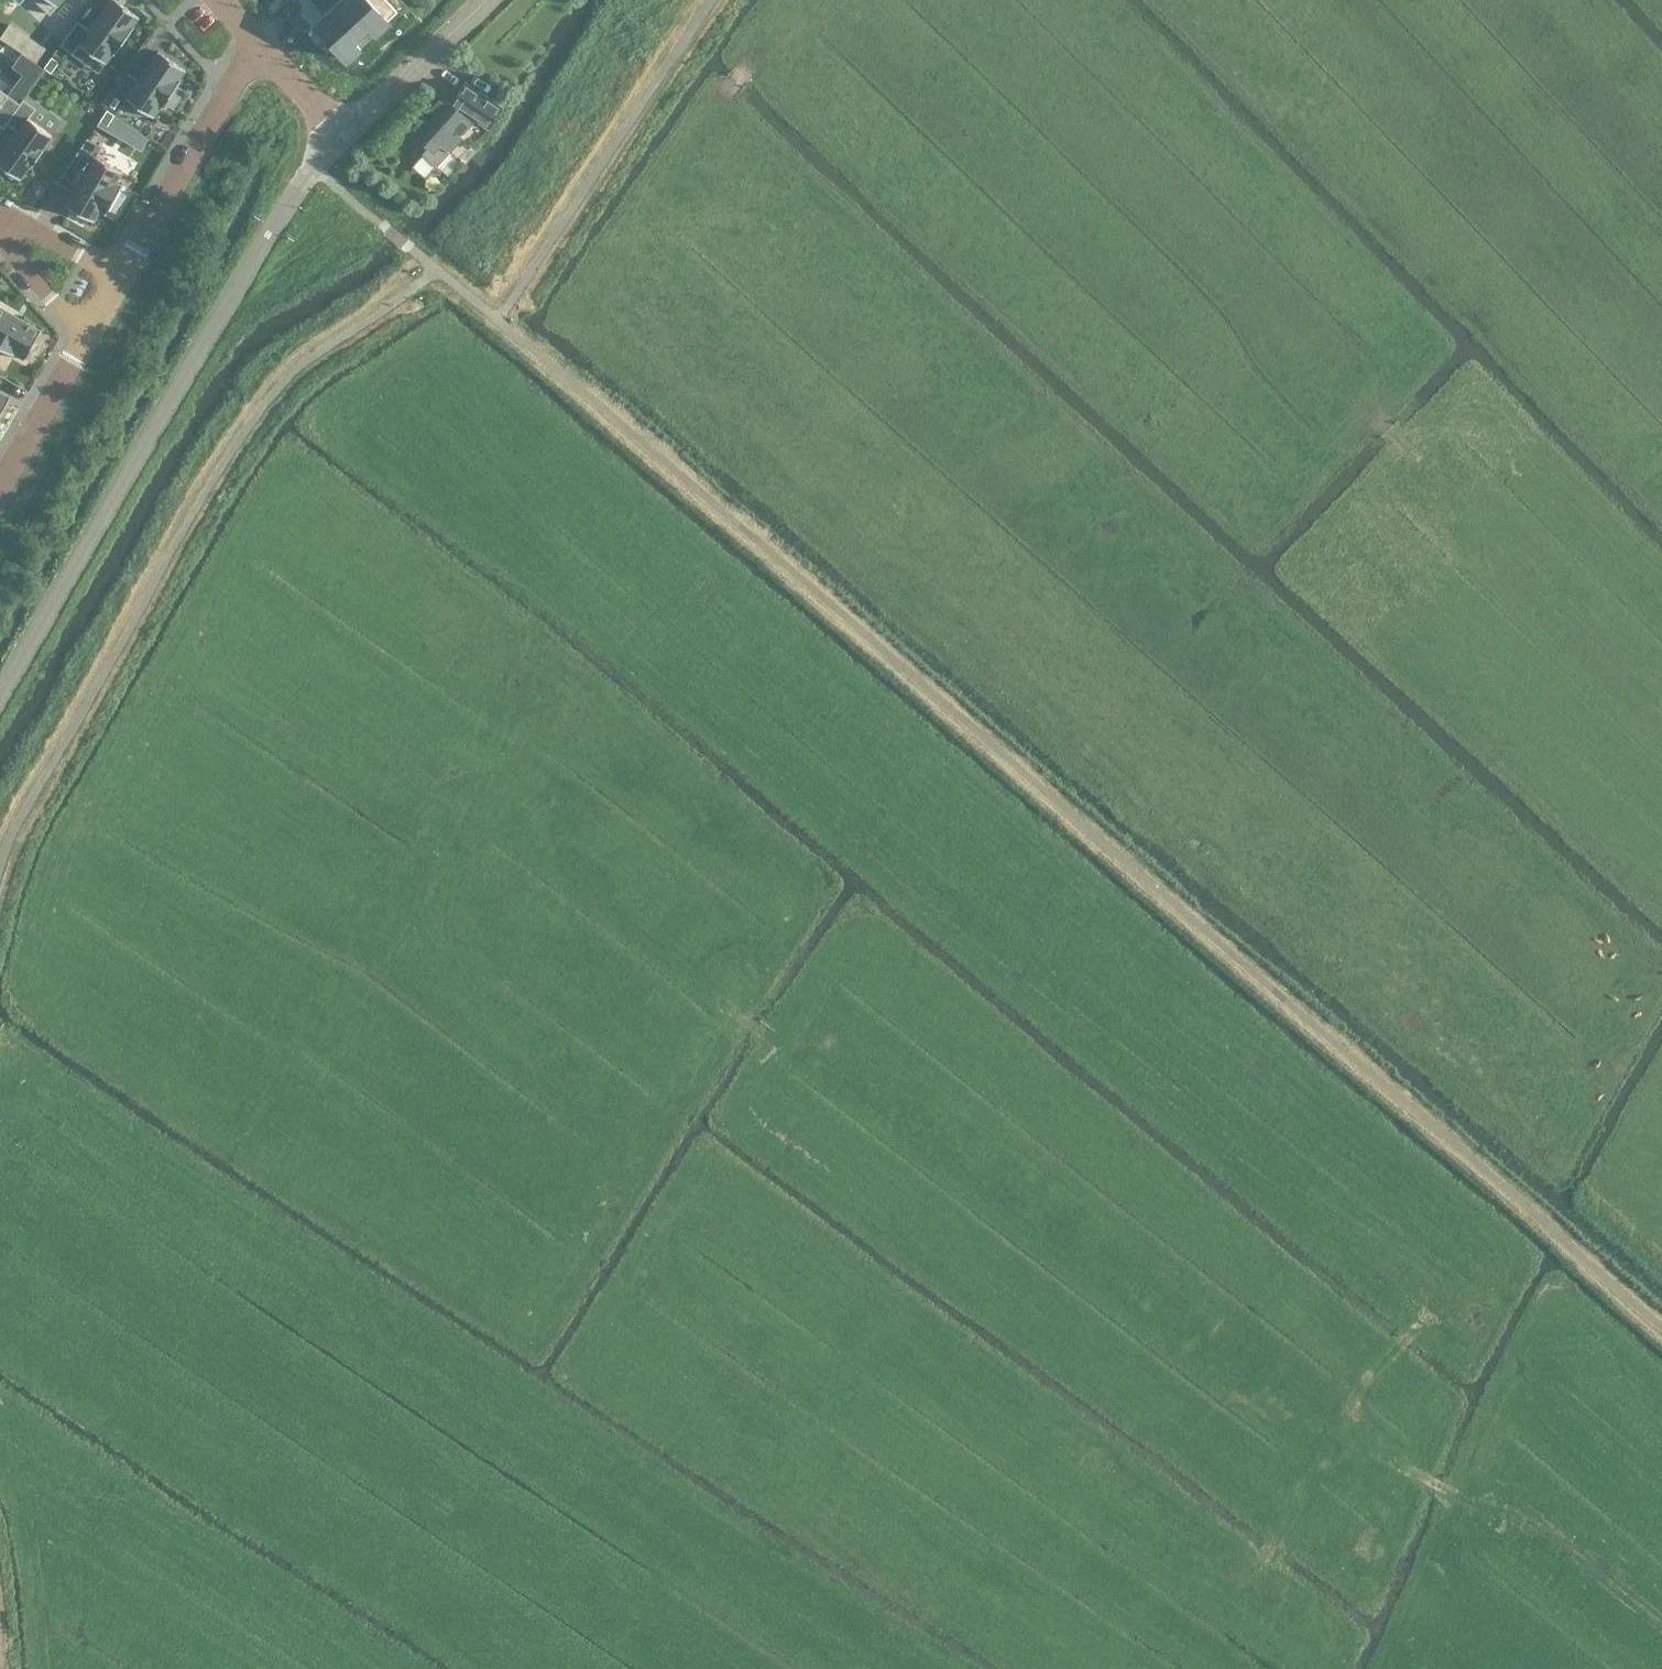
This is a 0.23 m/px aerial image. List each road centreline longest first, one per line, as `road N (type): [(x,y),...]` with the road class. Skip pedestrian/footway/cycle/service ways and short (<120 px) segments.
road 1 (tertiary): [(0,704),(242,278),(313,170),(348,133)]
road 2 (residential): [(124,276),(230,87),(266,50)]
road 3 (tertiary): [(348,133),(486,0)]
road 4 (residential): [(0,487),(91,336)]
road 5 (residential): [(0,208),(124,276)]
road 6 (residential): [(91,336),(0,240)]

